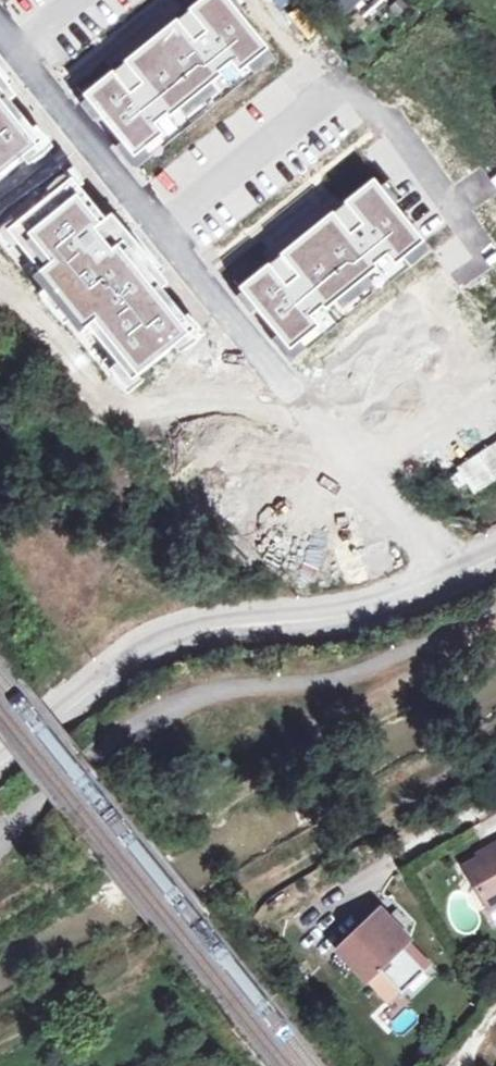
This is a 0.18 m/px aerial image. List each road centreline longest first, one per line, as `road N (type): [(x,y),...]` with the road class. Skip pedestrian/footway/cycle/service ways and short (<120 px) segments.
road 1 (residential): [(0,34),(453,576)]
road 2 (tertiary): [(0,764),(121,664),(175,638),(241,624),(341,617),(453,576)]
road 3 (track): [(0,1056),(133,983)]

